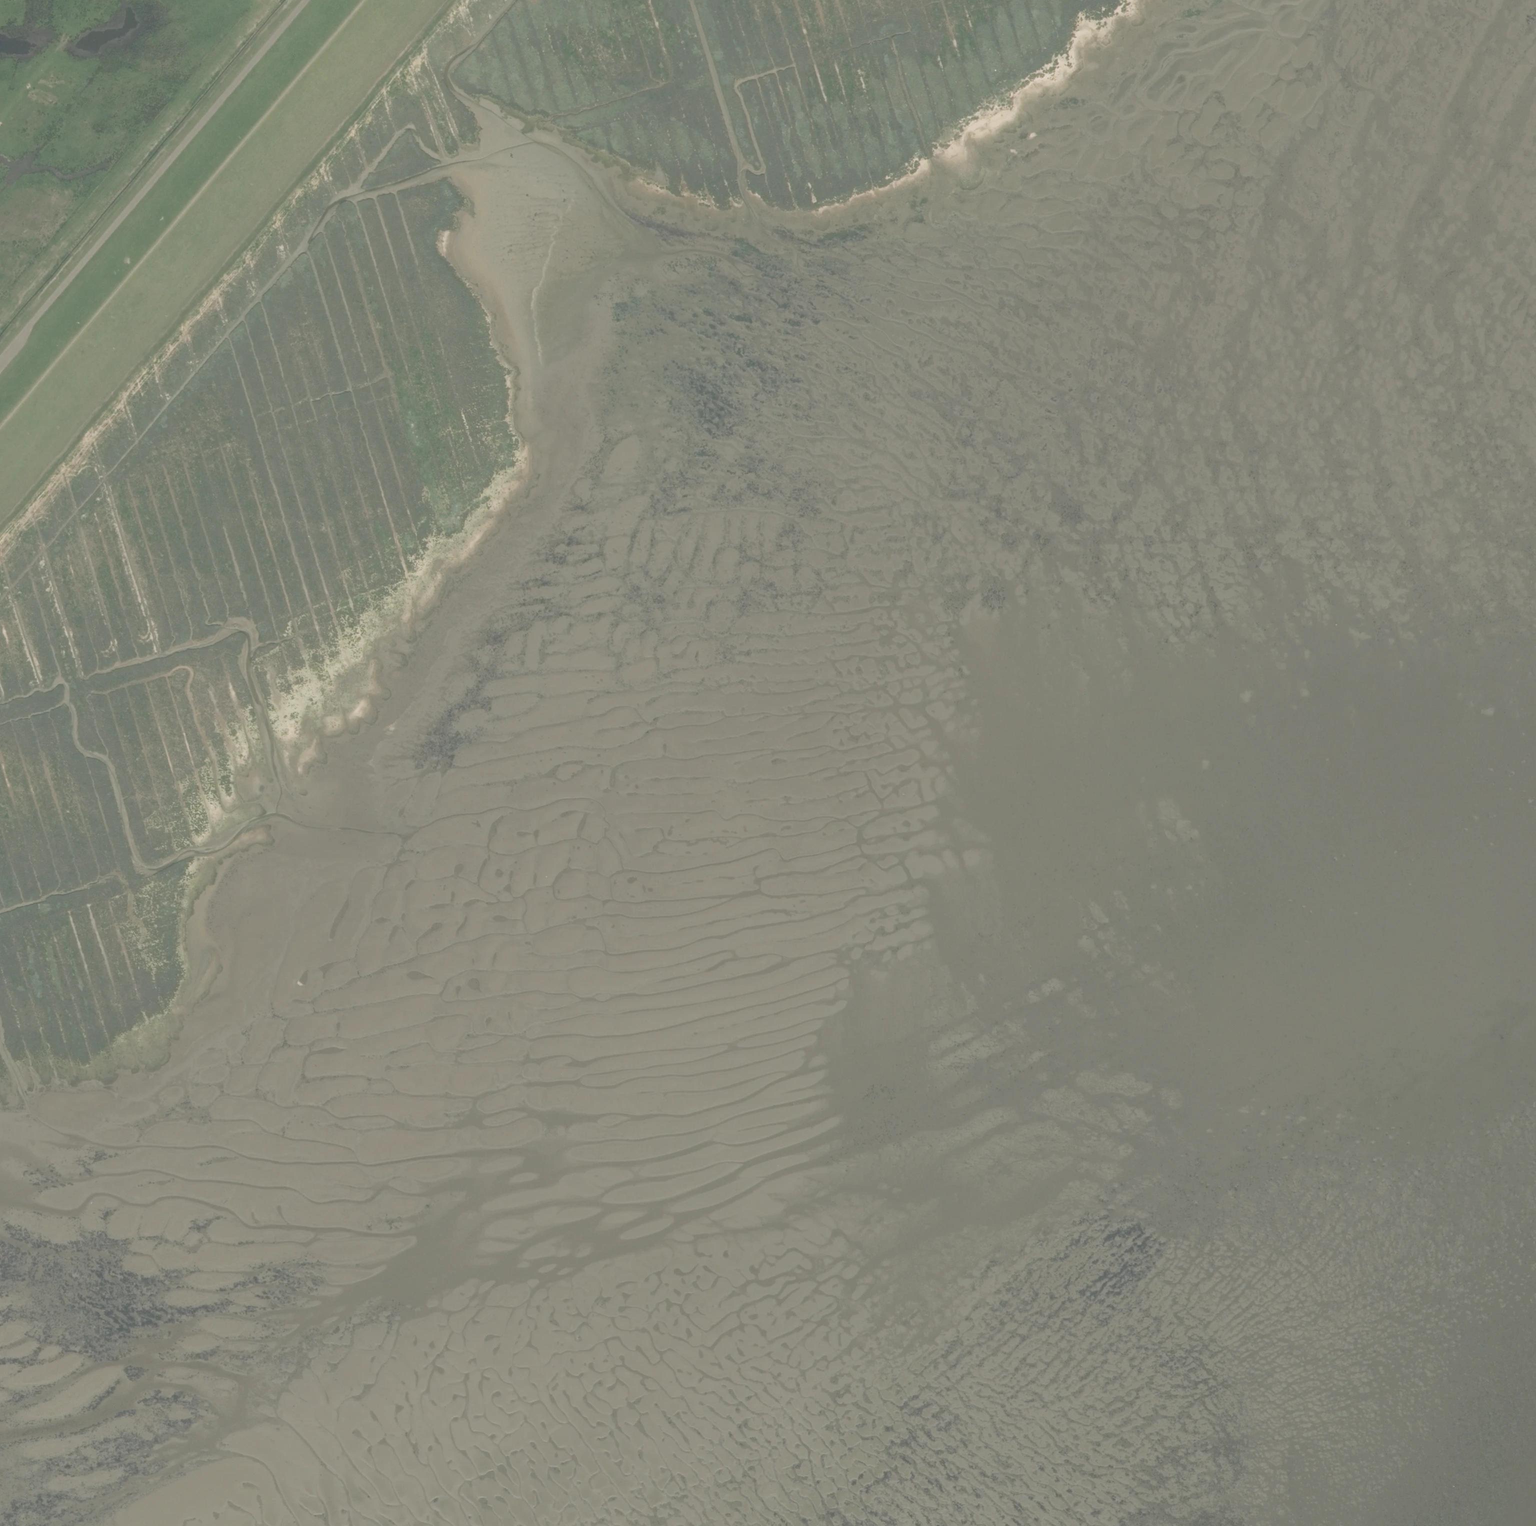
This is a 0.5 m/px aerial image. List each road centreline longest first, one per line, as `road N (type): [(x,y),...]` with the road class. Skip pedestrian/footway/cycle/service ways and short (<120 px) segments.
road 1 (track): [(305,0),(0,359)]

